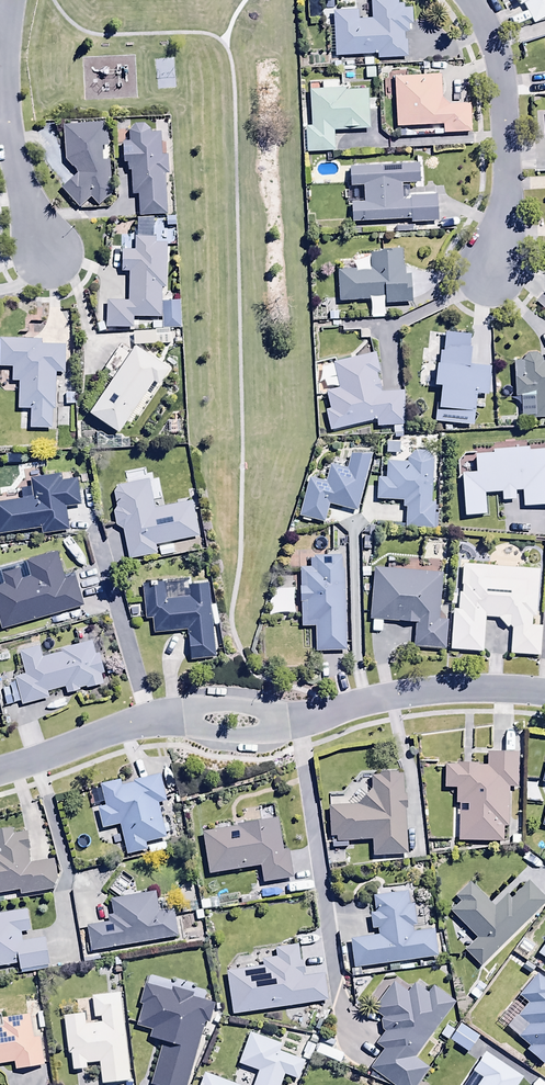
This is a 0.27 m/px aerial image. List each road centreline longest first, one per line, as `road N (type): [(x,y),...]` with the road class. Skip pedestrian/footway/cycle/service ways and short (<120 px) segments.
road 1 (residential): [(35,761),(151,721),(296,720),(450,690),(544,695)]
road 2 (residential): [(475,0),(501,73),(508,148),(489,273)]
road 3 (residential): [(11,0),(3,95),(14,170),(58,262)]

